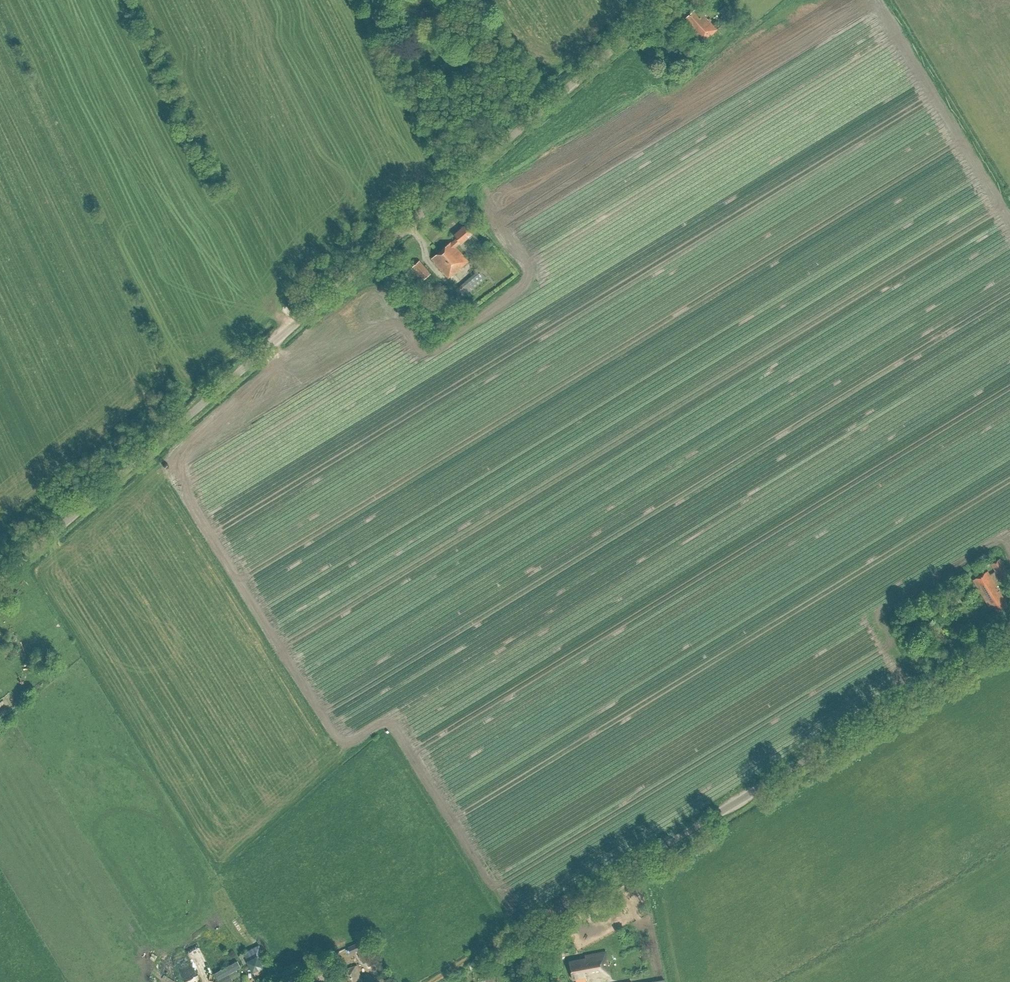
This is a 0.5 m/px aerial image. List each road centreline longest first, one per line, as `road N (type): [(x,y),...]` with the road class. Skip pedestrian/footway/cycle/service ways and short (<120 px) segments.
road 1 (unclassified): [(0,577),(668,0)]
road 2 (tertiary): [(541,981),(539,935),(550,914),(1009,635)]
road 3 (track): [(430,981),(547,918)]

